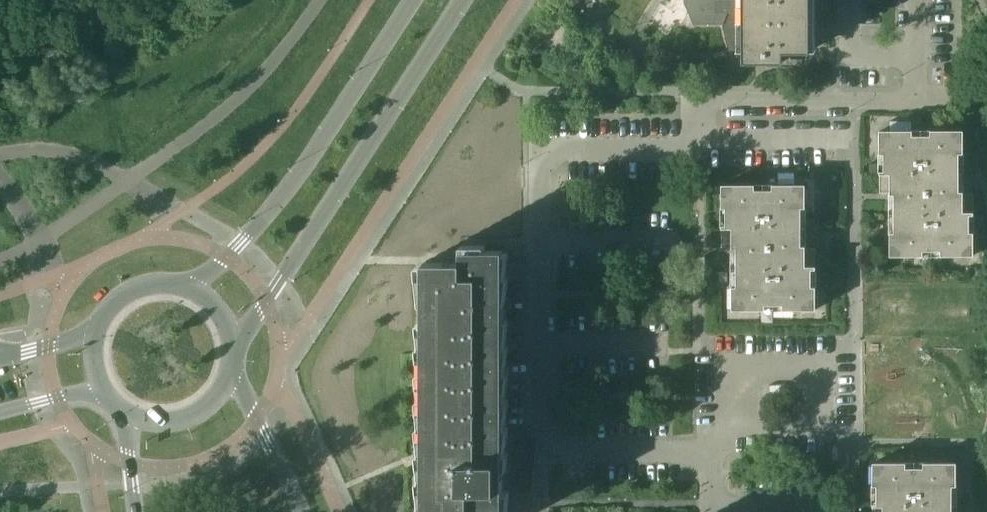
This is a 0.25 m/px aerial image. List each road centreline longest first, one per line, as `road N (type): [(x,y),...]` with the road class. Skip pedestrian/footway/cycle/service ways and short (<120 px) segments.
road 1 (residential): [(714,511),(715,455),(576,451),(547,426),(539,397),(541,165),(558,149),(673,150),(702,138),(702,100),(916,101),(916,61)]
road 2 (secondary): [(233,350),(461,0)]
road 3 (secondary): [(412,0),(299,172),(190,289)]
road 4 (secondary): [(299,511),(232,373)]
road 5 (residential): [(916,61),(844,60),(845,0)]
road 6 (secondary): [(128,413),(184,420),(217,398),(232,373)]

